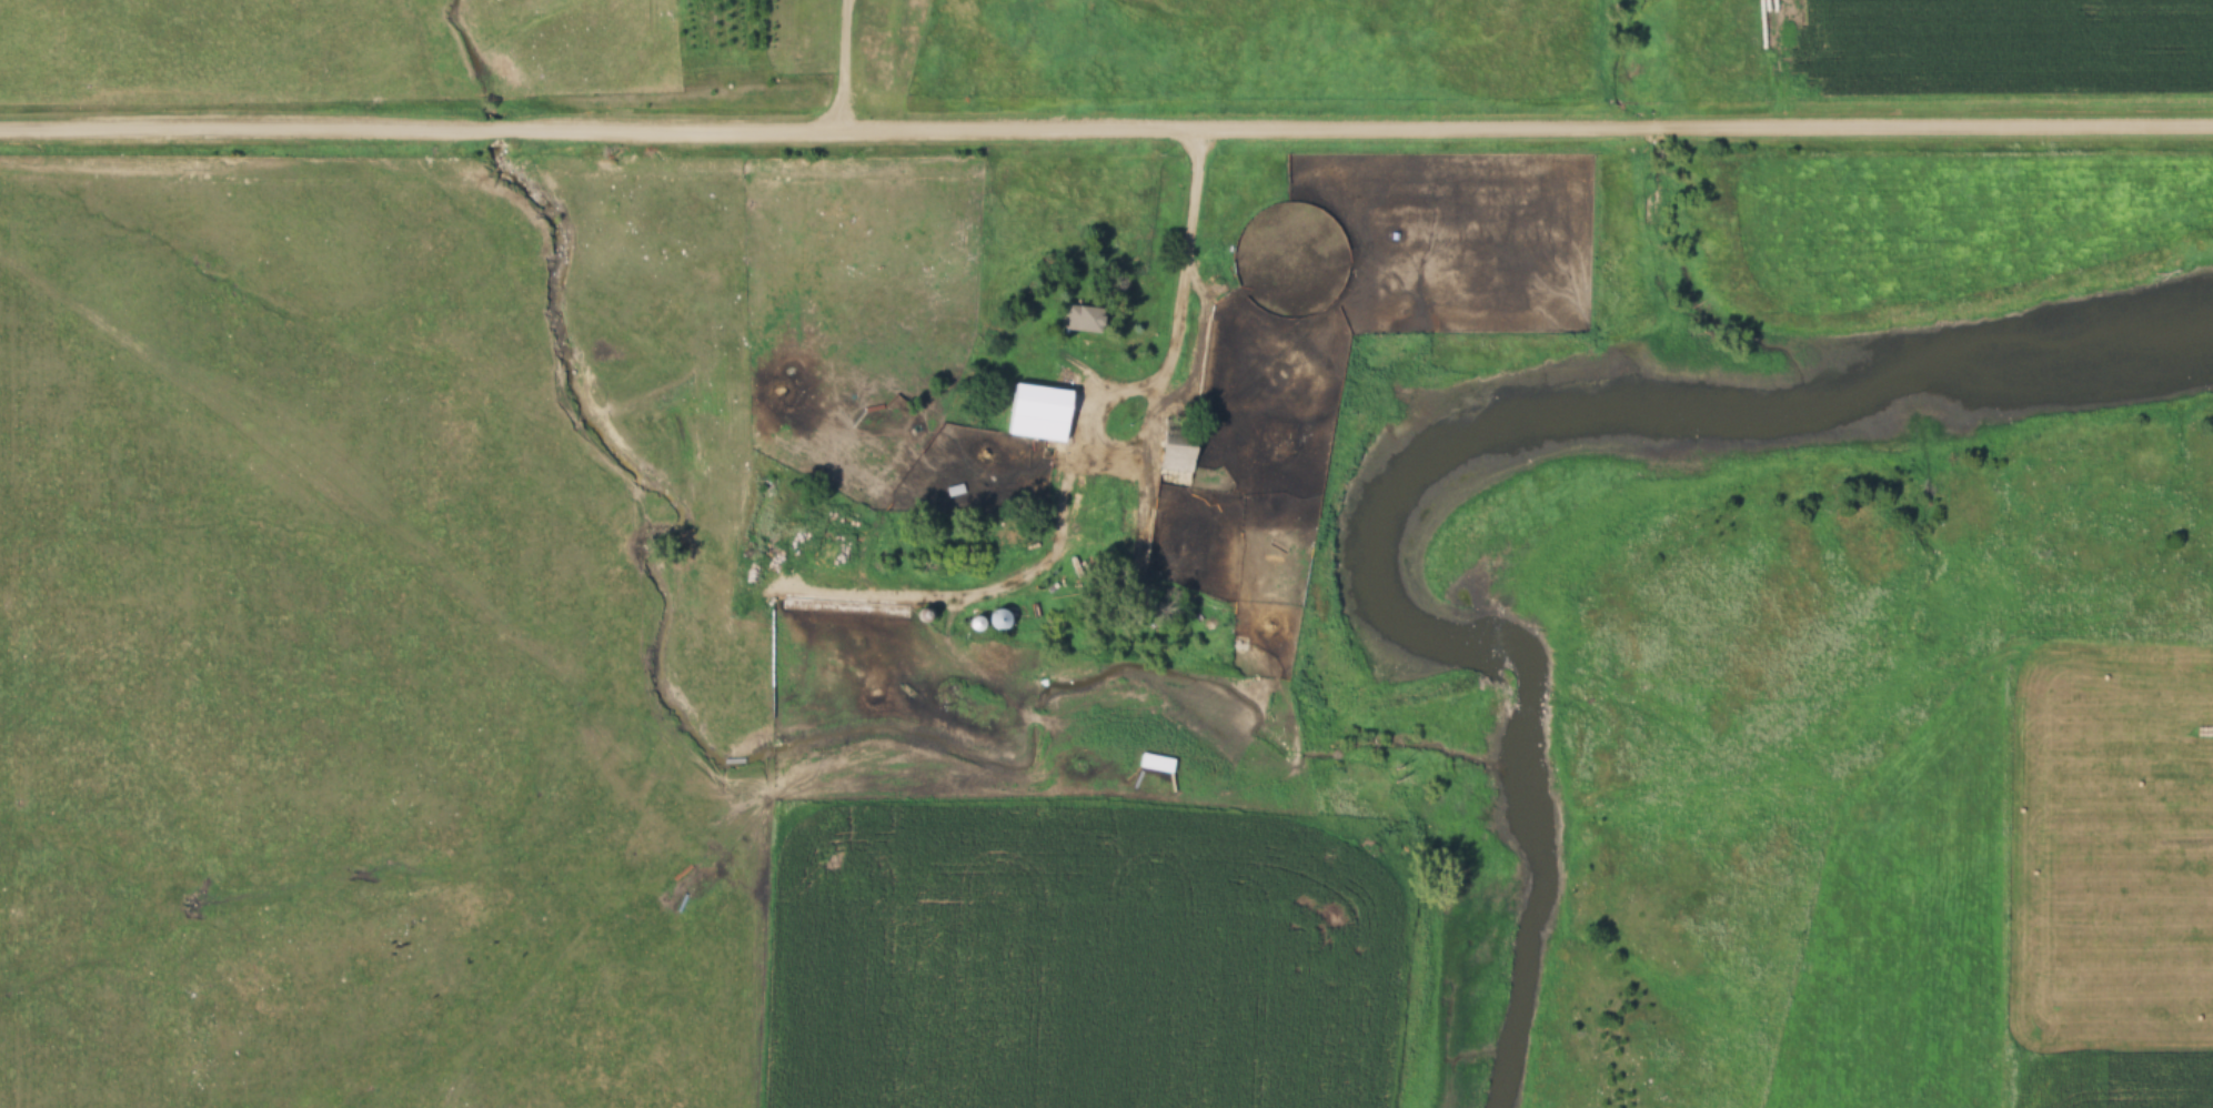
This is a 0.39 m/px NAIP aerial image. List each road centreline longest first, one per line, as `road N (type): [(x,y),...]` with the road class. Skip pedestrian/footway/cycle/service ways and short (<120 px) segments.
road 1 (residential): [(2212,124),(0,133)]

